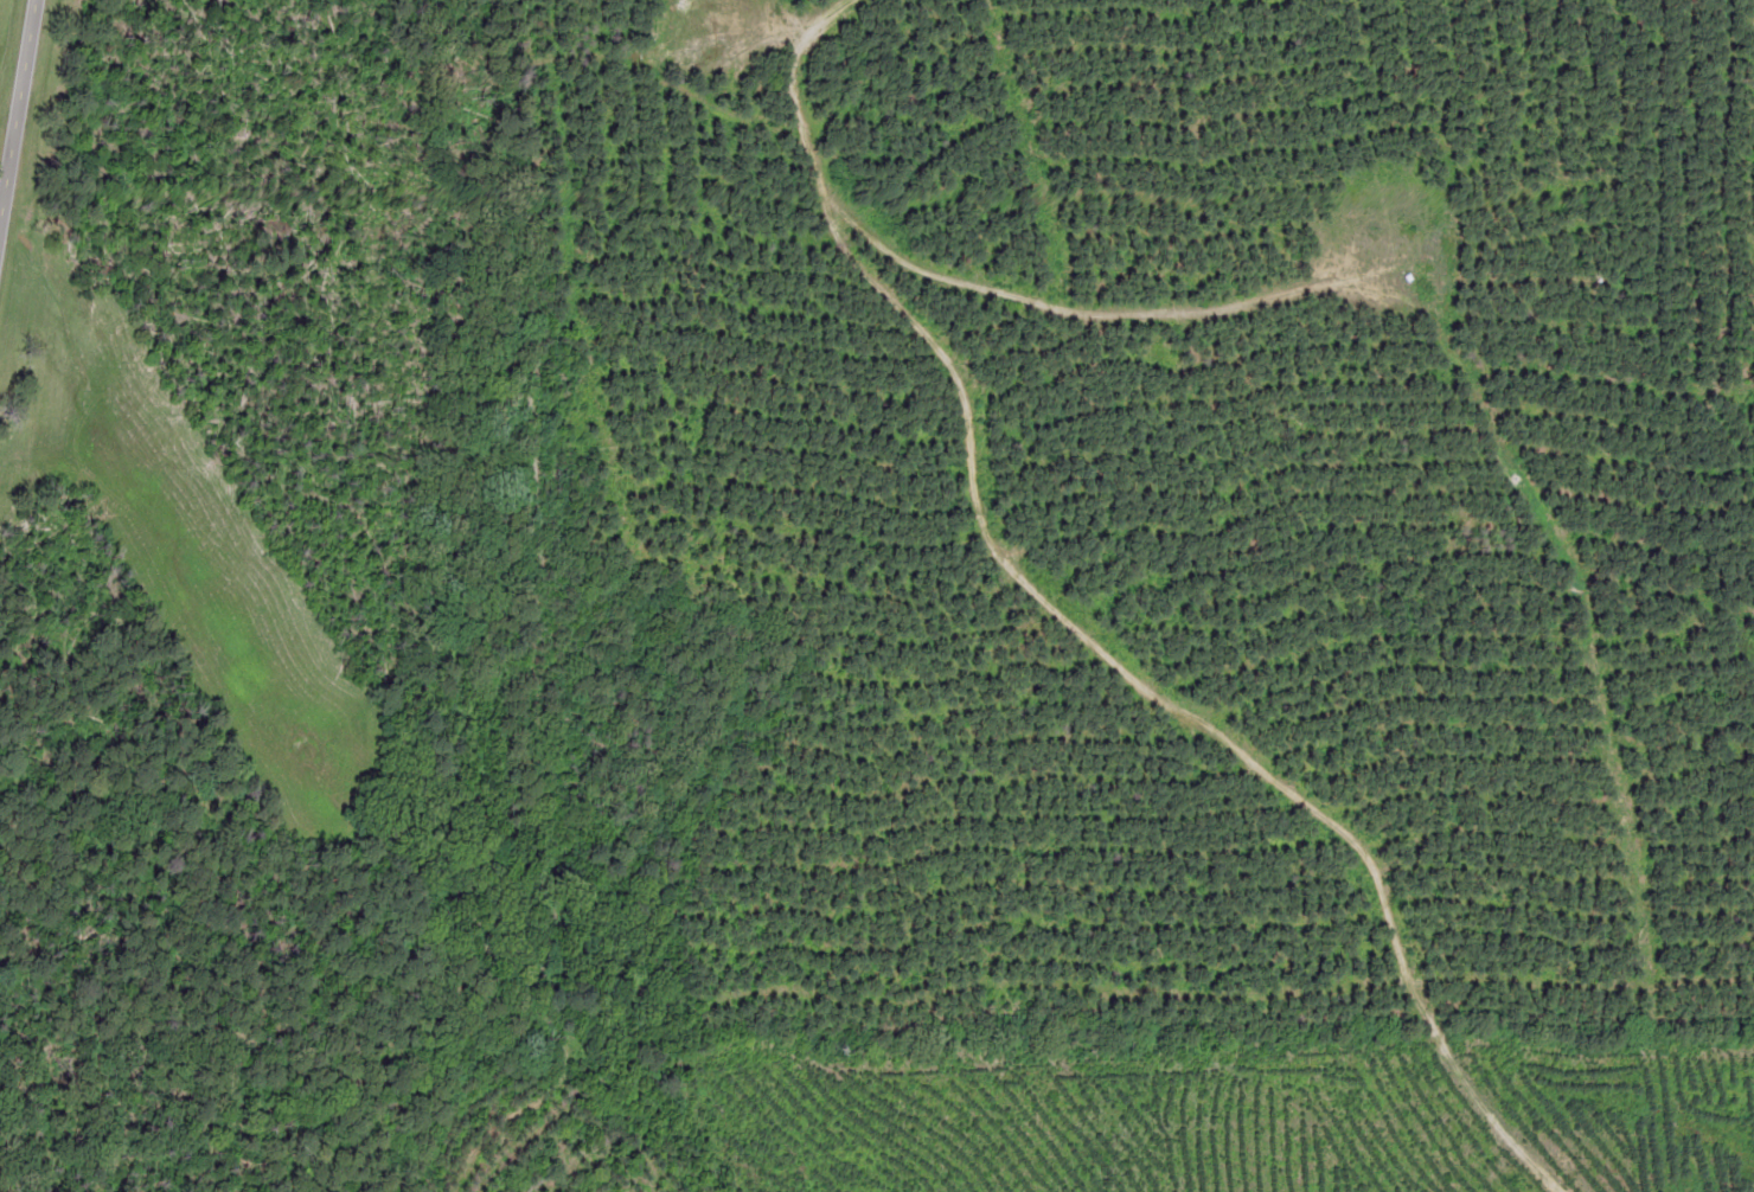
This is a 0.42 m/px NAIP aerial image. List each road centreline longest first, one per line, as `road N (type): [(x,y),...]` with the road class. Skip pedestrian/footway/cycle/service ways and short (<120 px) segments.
road 1 (primary): [(0,184),(33,0)]

